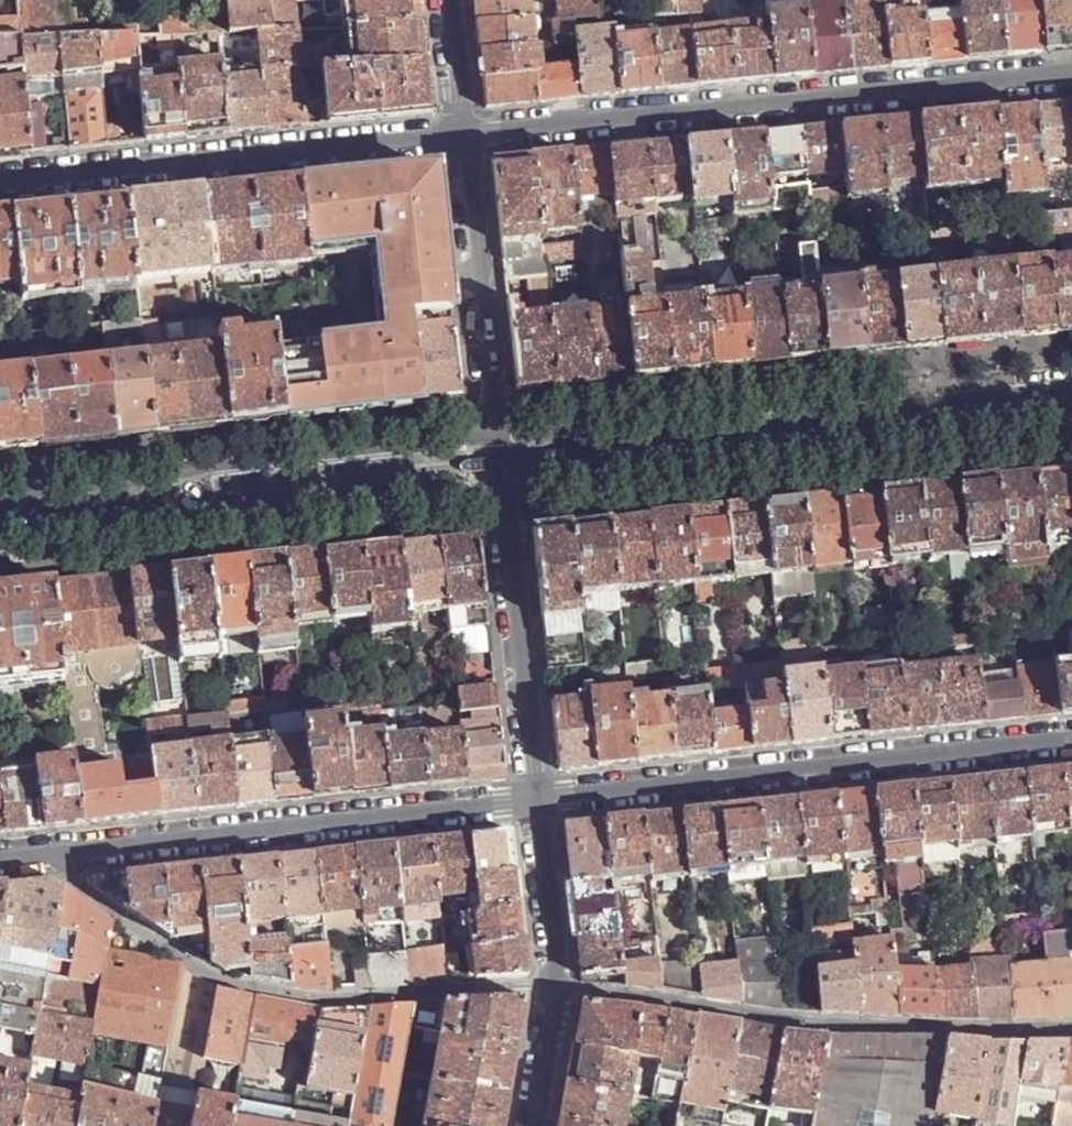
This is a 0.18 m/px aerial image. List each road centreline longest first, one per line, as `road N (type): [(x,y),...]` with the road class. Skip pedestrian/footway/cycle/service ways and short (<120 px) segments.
road 1 (residential): [(1071,78),(465,138)]
road 2 (residential): [(1071,394),(636,438),(602,429),(498,439)]
road 3 (residential): [(555,989),(326,1002),(225,984),(26,857)]
road 4 (residential): [(540,803),(1071,738)]
road 5 (residential): [(555,989),(810,1025),(1071,1030)]
road 6 (residential): [(26,857),(540,803)]
road 7 (residential): [(498,439),(0,492)]
road 8 (residential): [(0,183),(465,138)]
road 9 (residential): [(498,439),(540,803)]
road 10 (residential): [(465,138),(498,439)]
road 11 (residential): [(540,803),(555,989)]
road 12 (residential): [(465,138),(449,0)]
road 13 (residential): [(555,989),(532,1125)]

